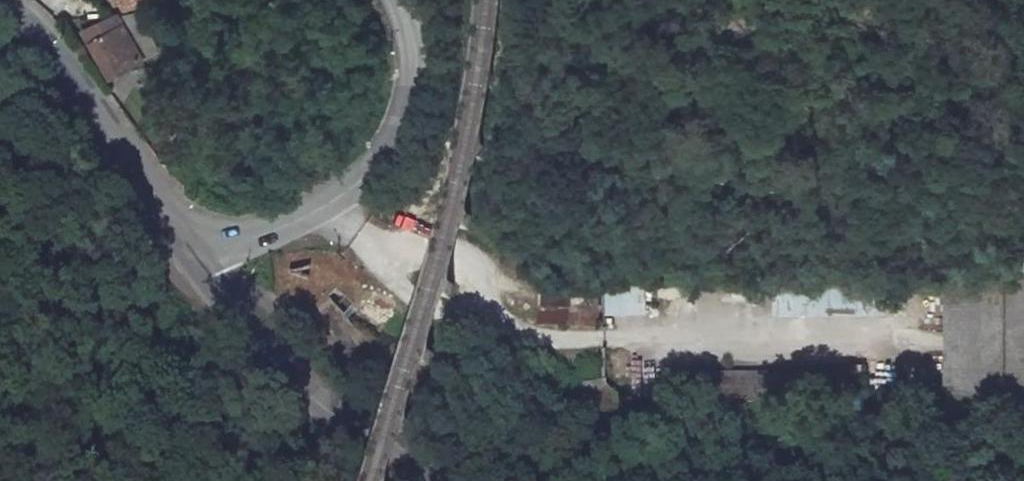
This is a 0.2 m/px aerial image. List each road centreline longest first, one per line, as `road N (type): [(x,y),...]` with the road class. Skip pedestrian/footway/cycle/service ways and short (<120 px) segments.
road 1 (secondary): [(186,242),(227,246),(265,234),(343,194),(376,163),(411,89),(411,46),(392,0)]
road 2 (tertiary): [(186,242),(266,353),(422,480)]
road 3 (secondary): [(3,7),(83,95),(186,242)]

